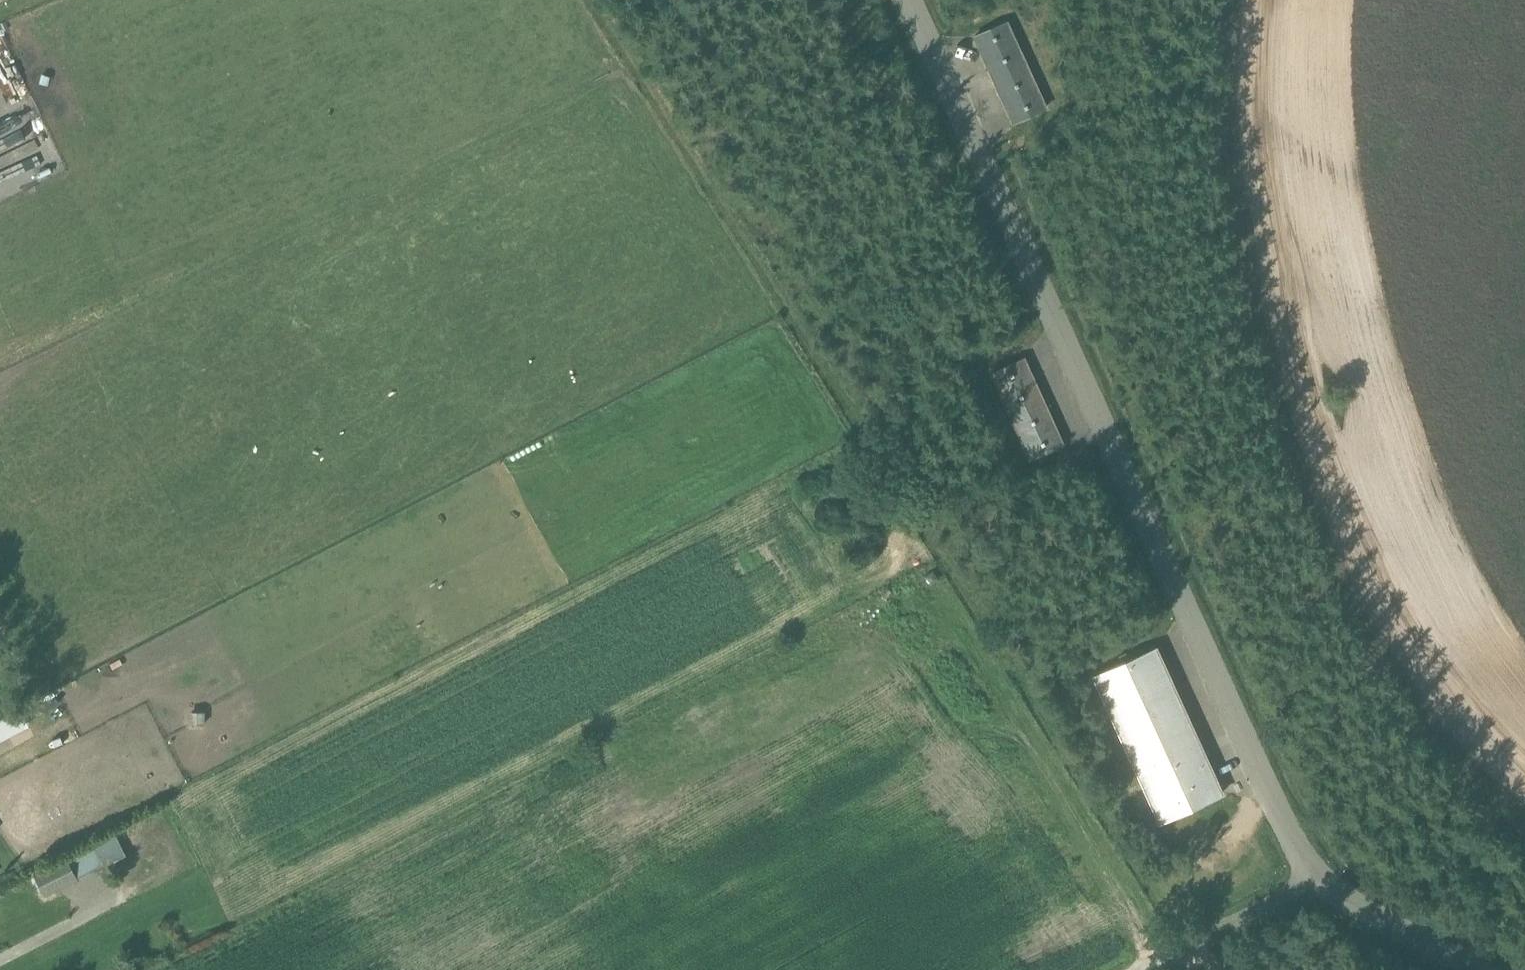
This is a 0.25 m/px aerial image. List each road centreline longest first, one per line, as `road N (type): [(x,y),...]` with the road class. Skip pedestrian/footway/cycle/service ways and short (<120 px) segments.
road 1 (track): [(1524,764),(1437,673),(1365,545),(1317,425),(1257,141),(1256,0)]

